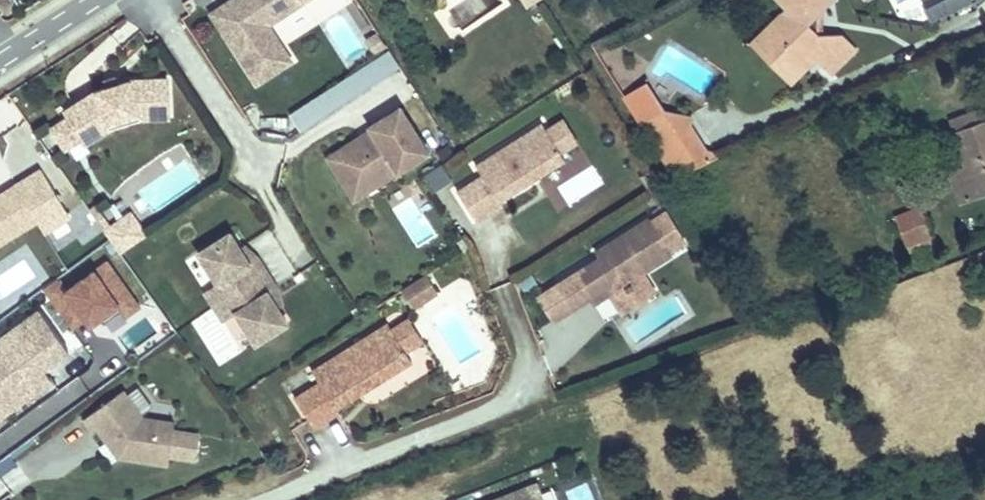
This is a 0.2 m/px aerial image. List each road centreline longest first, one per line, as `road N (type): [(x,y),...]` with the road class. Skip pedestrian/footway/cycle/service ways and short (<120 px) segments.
road 1 (residential): [(148,0),(256,159)]

